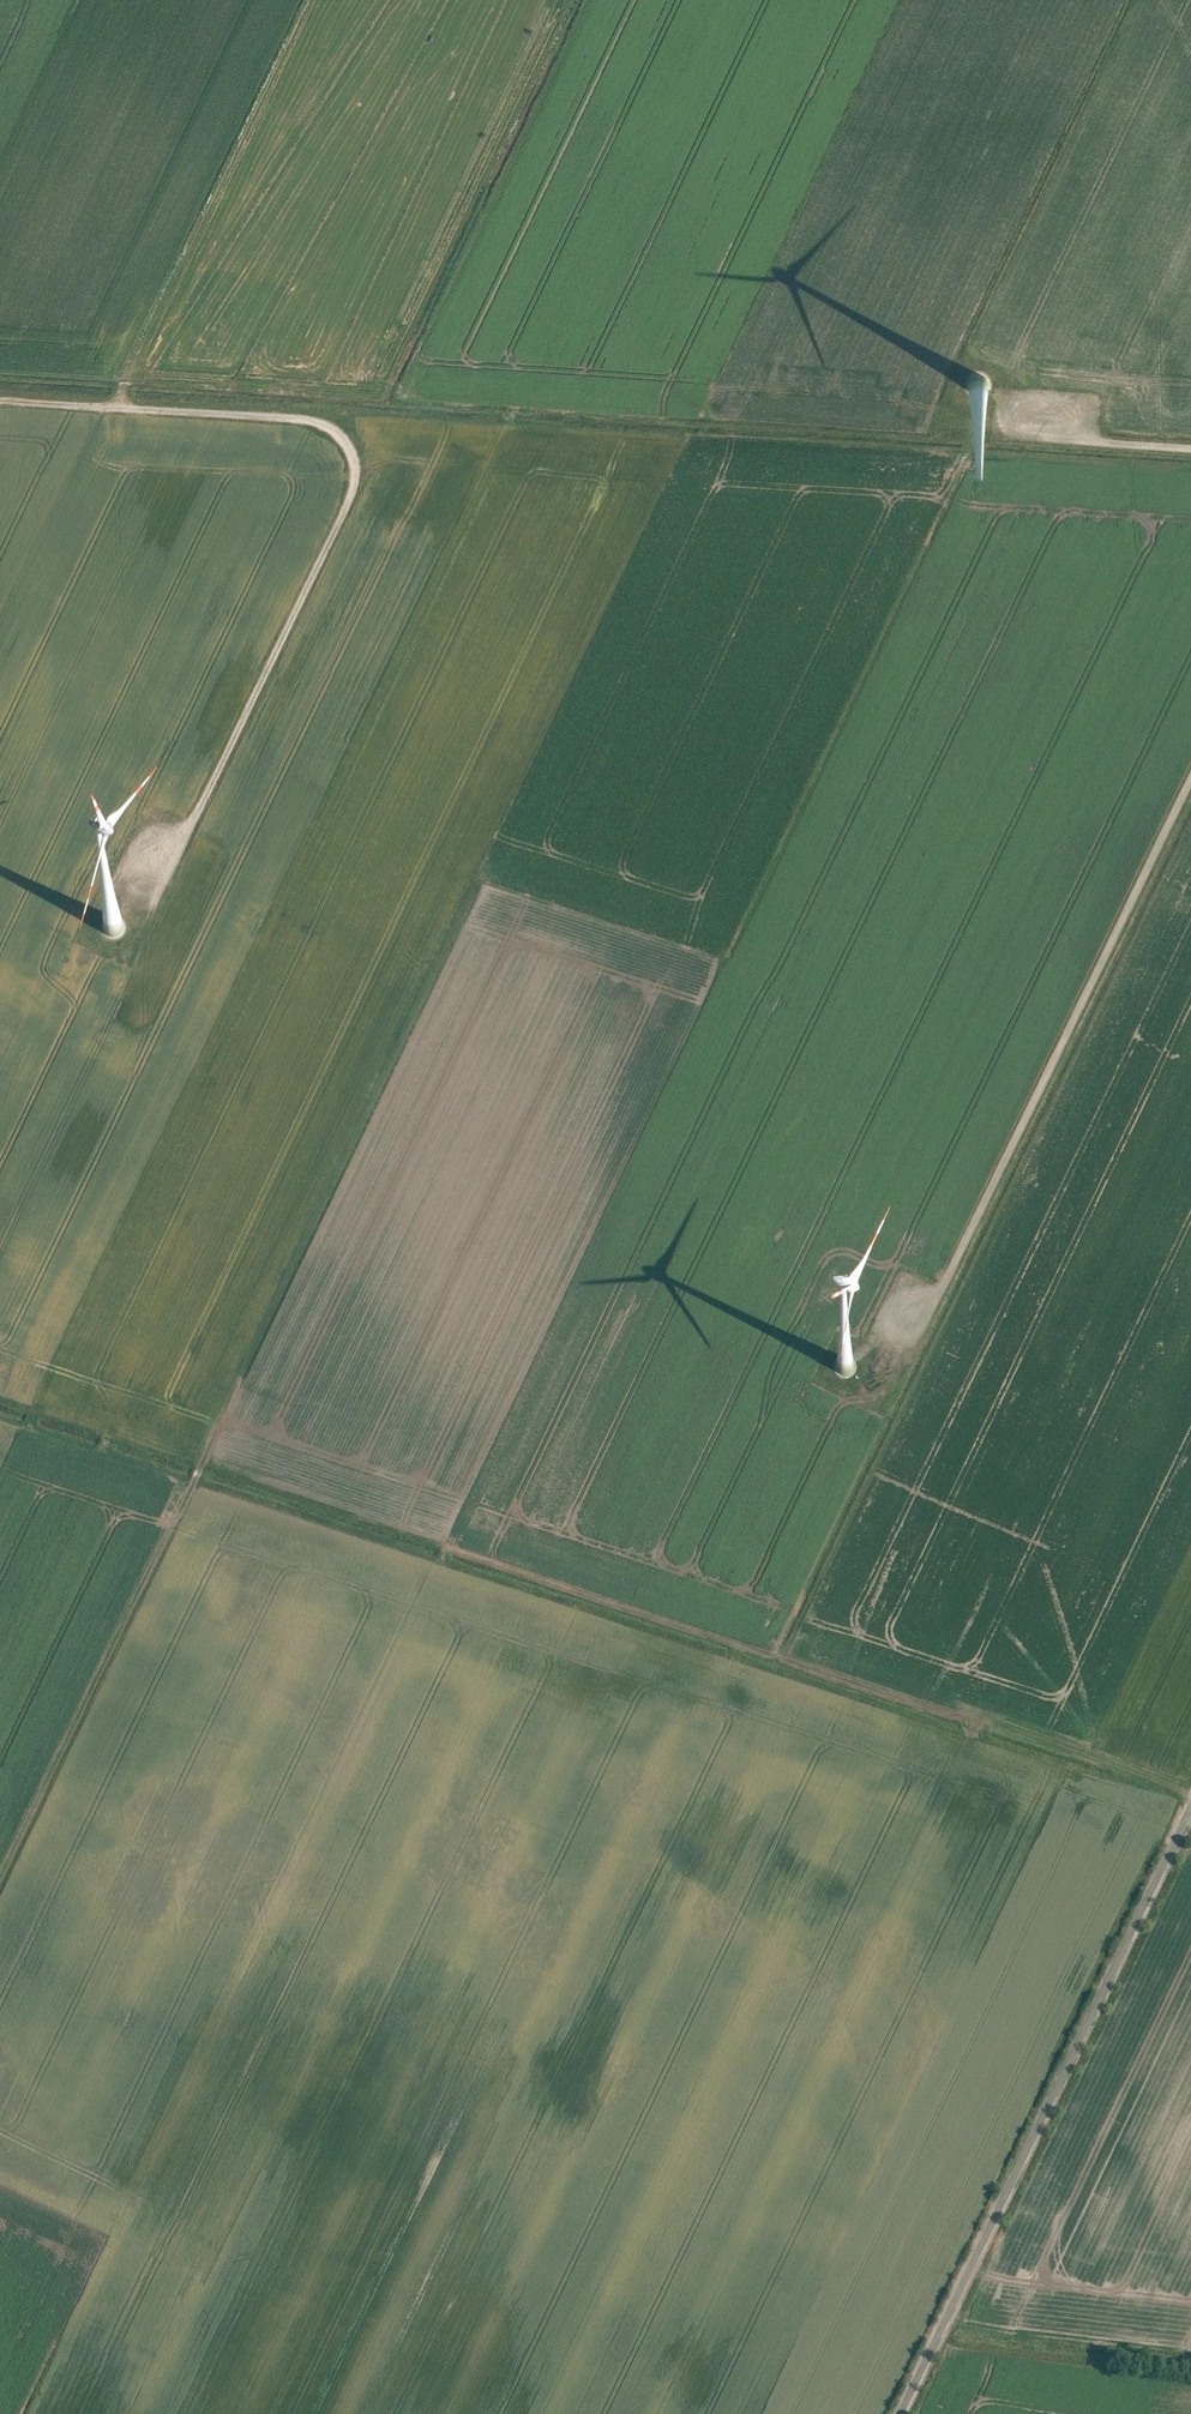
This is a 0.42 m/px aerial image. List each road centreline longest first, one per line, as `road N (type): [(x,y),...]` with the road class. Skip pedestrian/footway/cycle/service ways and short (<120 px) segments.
road 1 (track): [(0,402),(302,418),(335,426),(350,448),(356,483),(171,868)]
road 2 (unclassified): [(1190,1820),(905,2413)]
road 3 (track): [(1190,778),(902,1365)]
road 4 (track): [(1190,445),(1000,432)]

